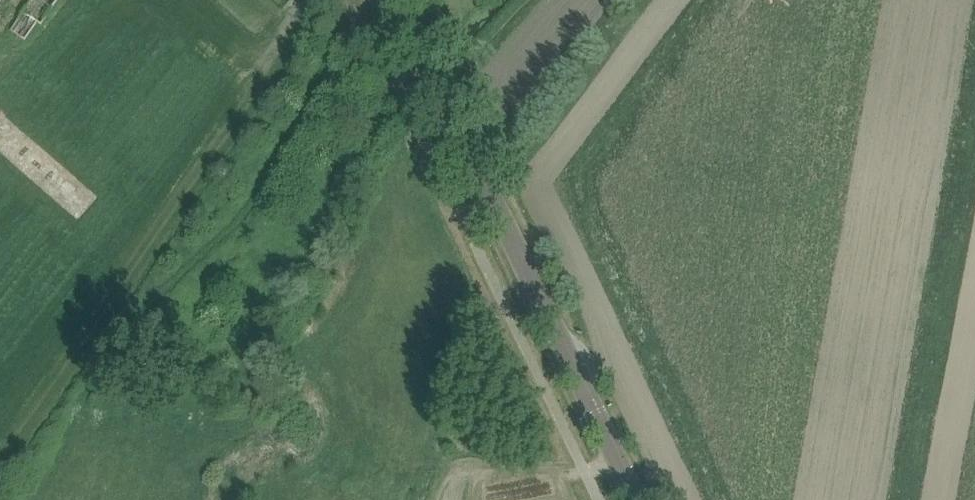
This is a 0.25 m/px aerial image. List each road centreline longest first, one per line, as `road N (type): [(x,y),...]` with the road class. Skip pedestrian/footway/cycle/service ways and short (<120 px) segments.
road 1 (tertiary): [(637,499),(393,0)]
road 2 (track): [(367,0),(240,211),(157,303),(110,381)]
road 3 (track): [(442,499),(447,487),(471,475),(586,473),(617,459)]

